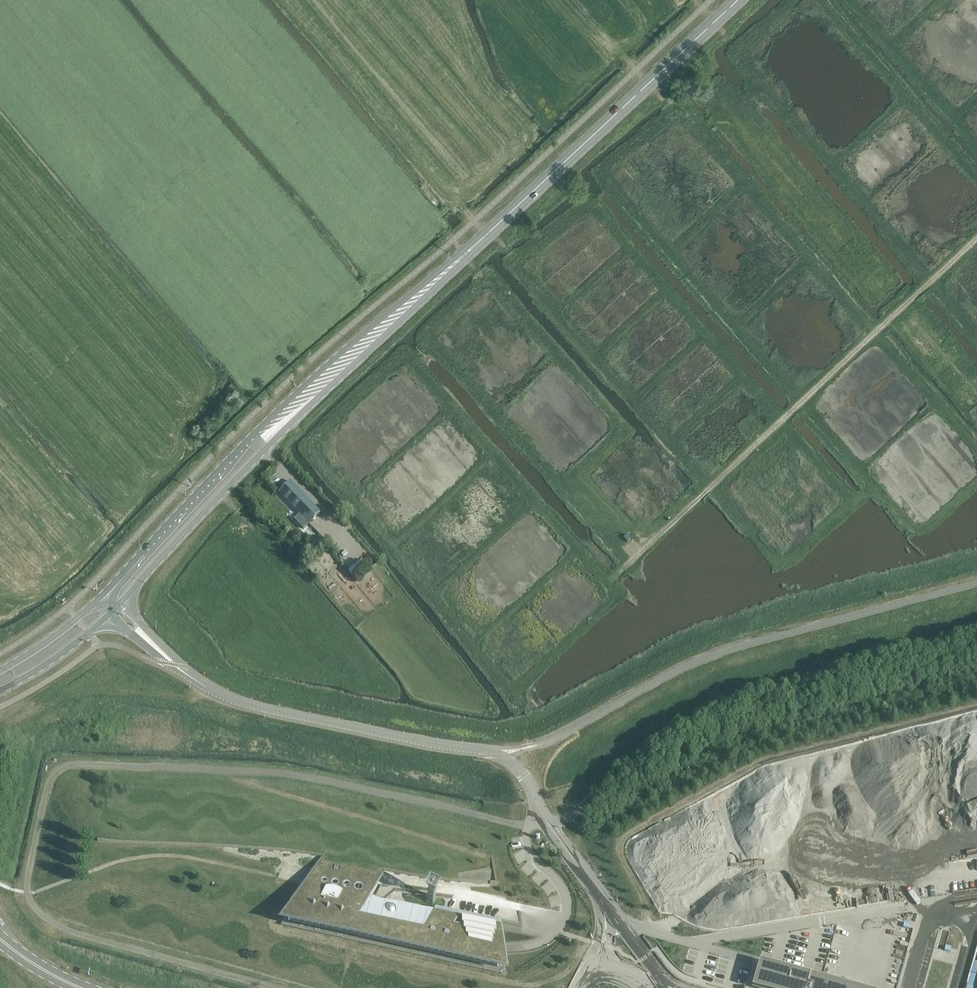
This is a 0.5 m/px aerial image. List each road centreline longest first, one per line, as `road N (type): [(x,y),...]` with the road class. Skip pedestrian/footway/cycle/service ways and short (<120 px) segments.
road 1 (primary): [(466,256),(266,422),(102,595)]
road 2 (track): [(976,239),(613,578)]
road 3 (primary): [(120,604),(264,450),(466,256)]
road 4 (unclassified): [(534,797),(519,769),(491,753),(257,707),(177,667)]
road 5 (track): [(301,881),(275,923),(282,930),(516,983),(563,974),(587,941)]
road 6 (primary): [(466,256),(738,0)]
road 7 (track): [(566,0),(667,105)]
road 8 (primary): [(0,691),(61,656),(111,613)]
road 9 (primary): [(102,595),(0,672)]

